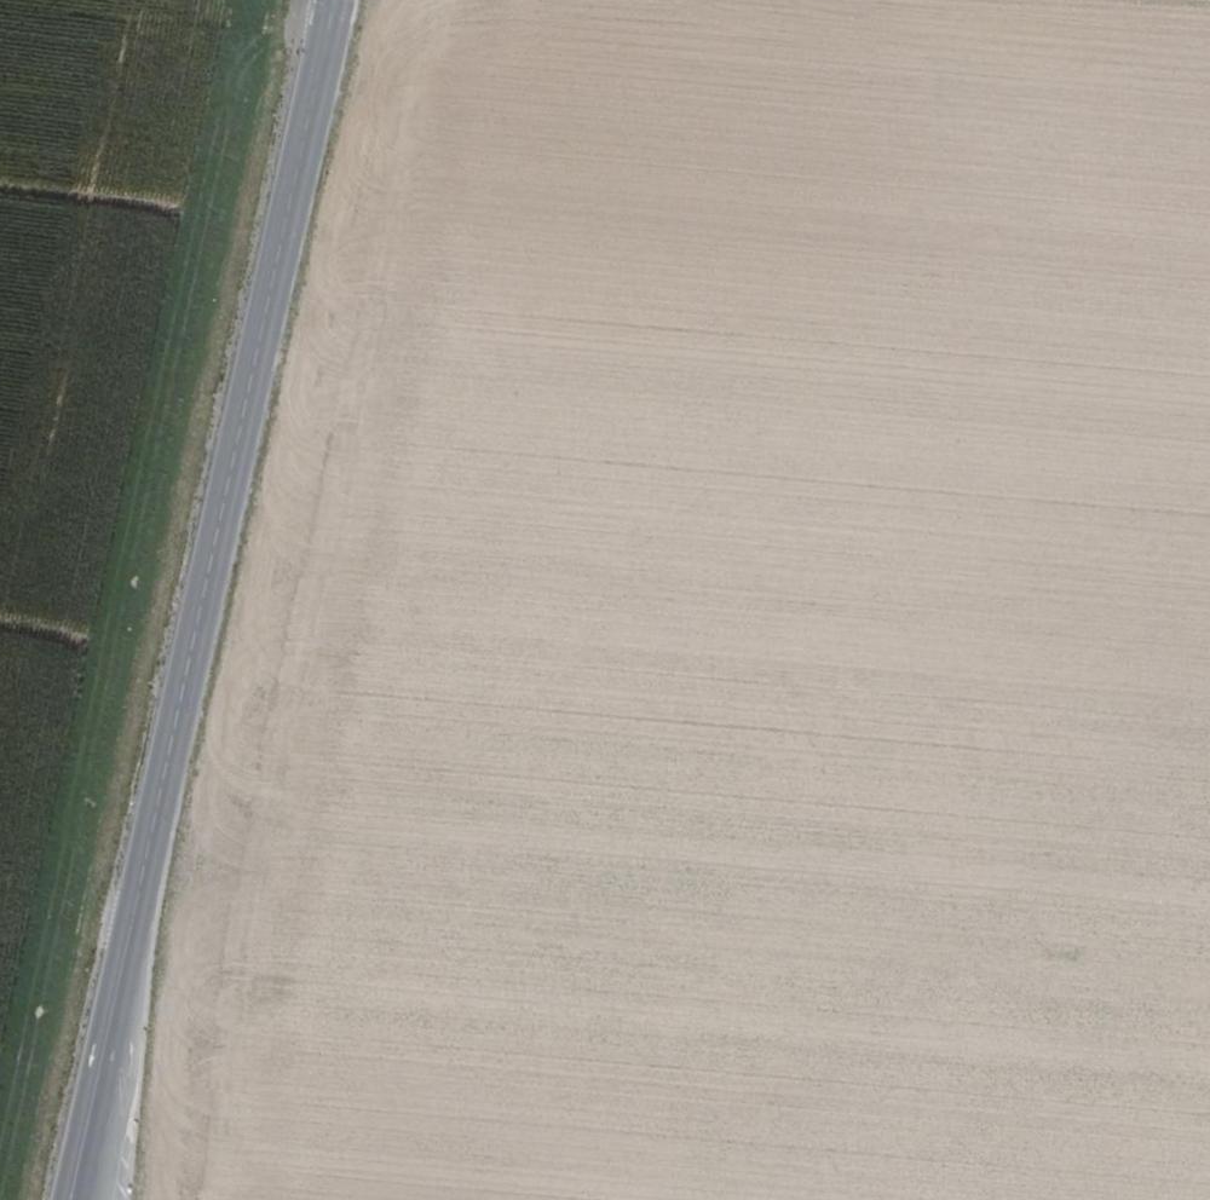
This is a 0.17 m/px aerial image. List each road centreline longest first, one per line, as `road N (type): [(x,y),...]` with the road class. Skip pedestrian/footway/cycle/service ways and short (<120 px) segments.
road 1 (unclassified): [(82,1199),(145,865),(335,0)]

